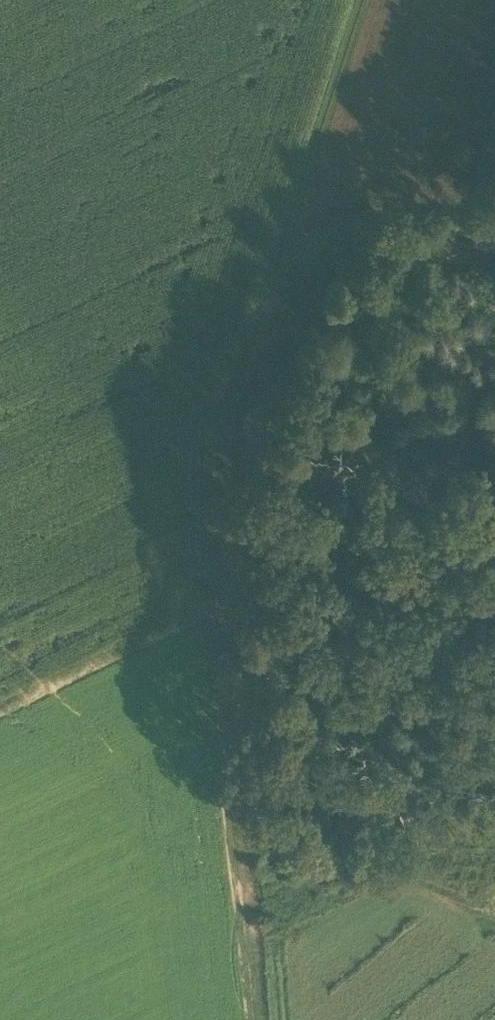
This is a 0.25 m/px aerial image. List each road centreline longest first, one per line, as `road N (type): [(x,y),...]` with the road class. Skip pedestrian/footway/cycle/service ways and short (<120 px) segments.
road 1 (track): [(258,1019),(219,434),(302,217),(368,0)]
road 2 (track): [(302,217),(494,212)]

